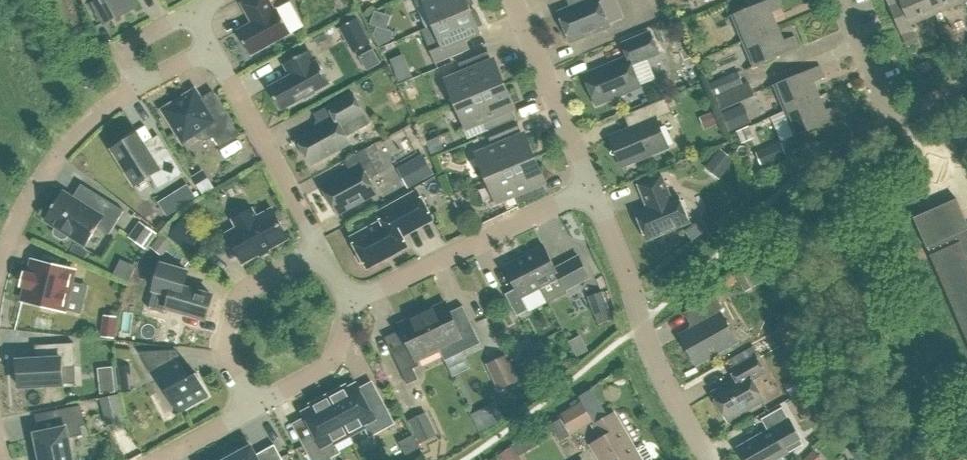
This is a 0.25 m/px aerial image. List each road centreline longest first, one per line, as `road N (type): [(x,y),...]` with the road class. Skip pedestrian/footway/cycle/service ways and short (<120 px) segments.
road 1 (residential): [(708,459),(642,325),(591,188)]
road 2 (residential): [(351,299),(591,188)]
road 3 (residential): [(0,271),(30,198),(74,139),(138,84)]
road 4 (residential): [(321,249),(215,43)]
road 5 (residential): [(591,188),(514,0)]
road 6 (residential): [(243,385),(230,345),(242,295),(321,249)]
road 7 (residential): [(251,407),(330,369),(341,352),(351,299)]
road 8 (residential): [(892,122),(839,0)]
road 9 (residential): [(196,9),(121,55),(138,84)]

